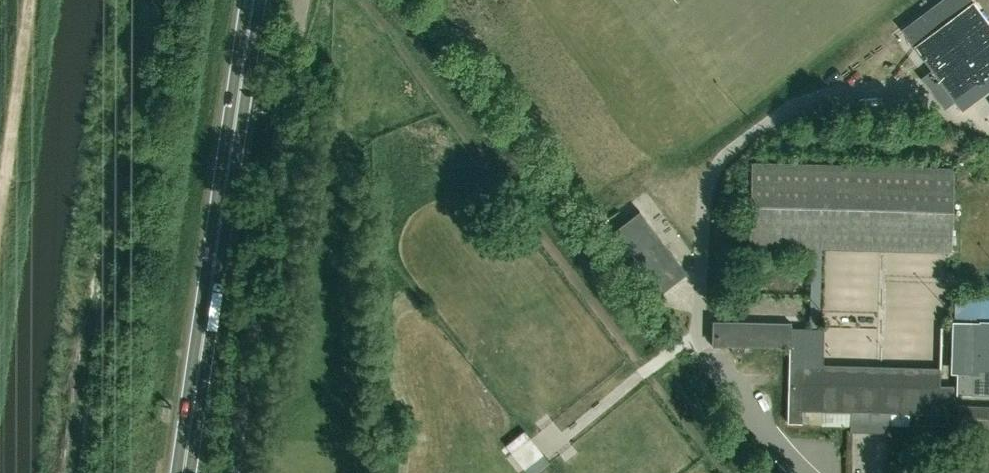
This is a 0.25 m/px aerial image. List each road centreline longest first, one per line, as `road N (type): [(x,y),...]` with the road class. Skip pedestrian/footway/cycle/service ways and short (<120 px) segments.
road 1 (unclassified): [(231,472),(302,0)]
road 2 (trunk): [(183,472),(253,0)]

